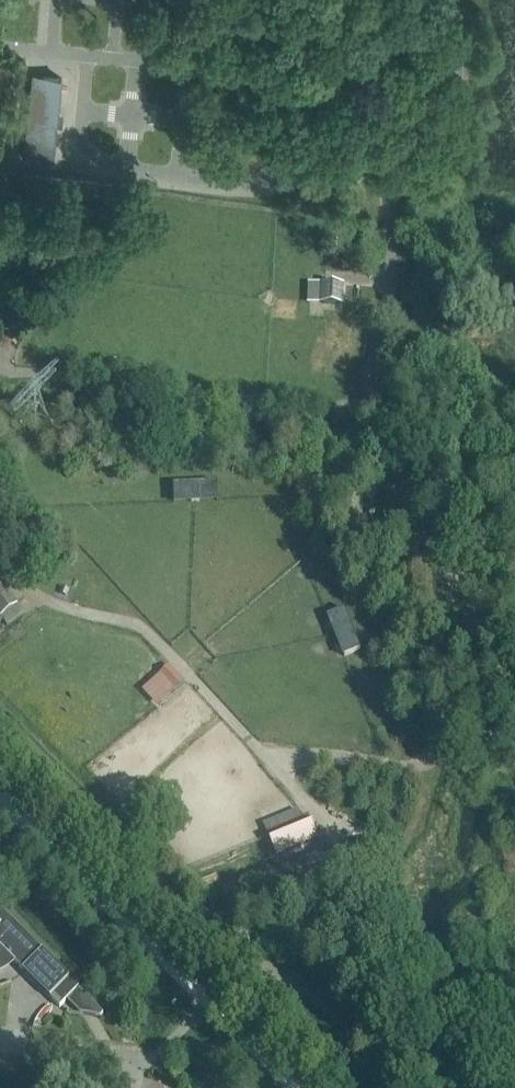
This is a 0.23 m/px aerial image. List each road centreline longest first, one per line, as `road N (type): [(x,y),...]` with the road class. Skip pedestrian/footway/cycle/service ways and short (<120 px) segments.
road 1 (unclassified): [(303,1087),(0,789)]
road 2 (residential): [(142,1087),(146,1064),(0,1044)]

